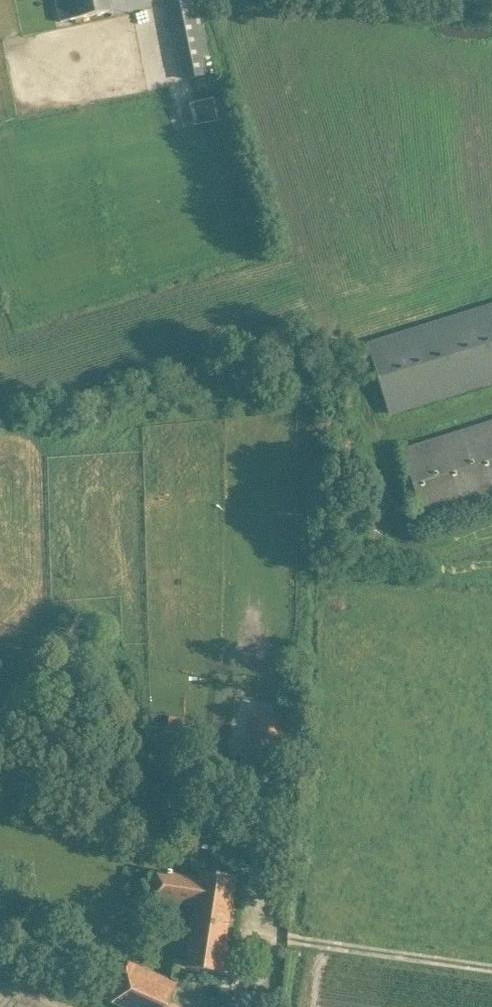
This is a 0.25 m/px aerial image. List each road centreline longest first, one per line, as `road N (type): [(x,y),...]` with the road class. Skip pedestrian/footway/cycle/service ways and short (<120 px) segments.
road 1 (track): [(291,942),(491,970)]

